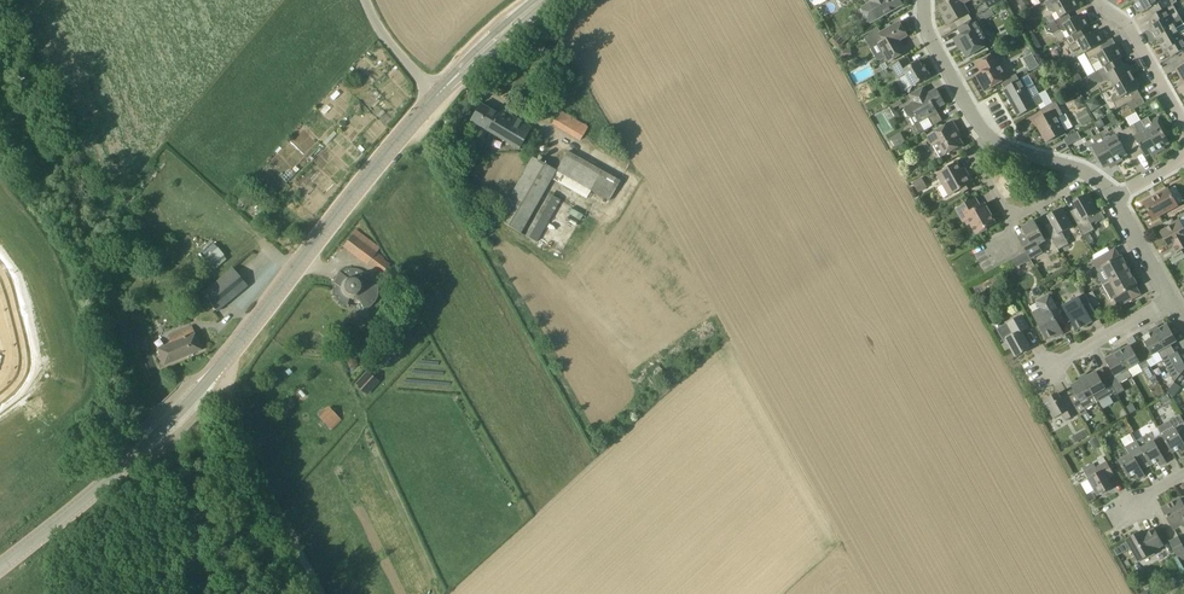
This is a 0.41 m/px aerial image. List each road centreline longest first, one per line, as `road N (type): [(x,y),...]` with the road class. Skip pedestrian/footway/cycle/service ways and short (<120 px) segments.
road 1 (tertiary): [(0,567),(115,479),(212,378),(437,96)]
road 2 (track): [(315,593),(252,482),(212,378)]
road 3 (track): [(146,447),(174,472),(225,593)]
road 4 (residential): [(989,139),(927,35),(926,0)]
road 5 (residential): [(1183,125),(1134,39),(1095,0)]
road 6 (residential): [(1043,373),(1173,302)]
road 7 (unclassified): [(437,96),(392,51),(363,0)]

